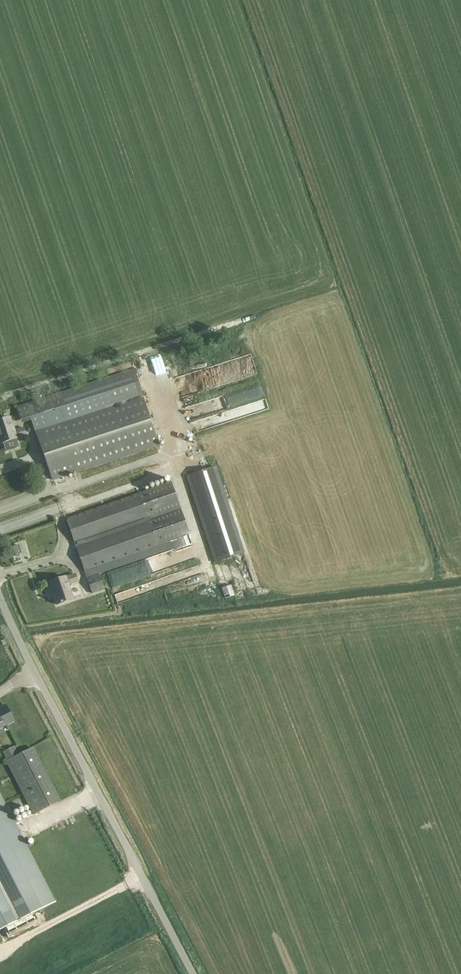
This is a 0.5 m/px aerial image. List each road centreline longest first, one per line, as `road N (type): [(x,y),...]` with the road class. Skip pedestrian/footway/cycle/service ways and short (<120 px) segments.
road 1 (unclassified): [(193,973),(0,599)]

